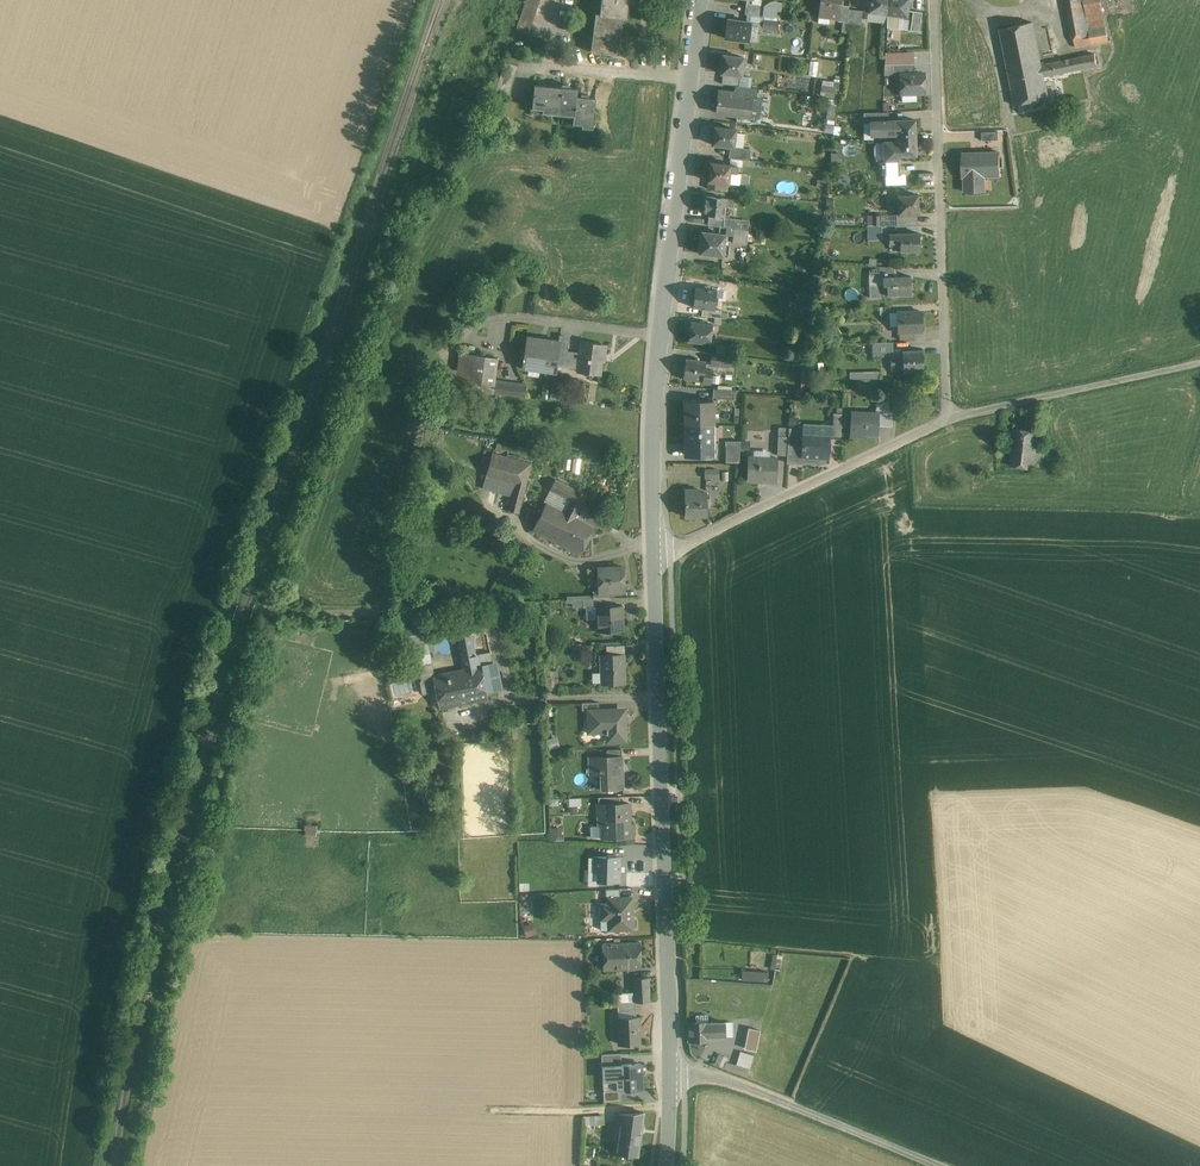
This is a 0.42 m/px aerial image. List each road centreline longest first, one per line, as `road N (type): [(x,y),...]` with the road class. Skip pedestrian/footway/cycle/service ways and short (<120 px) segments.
road 1 (tertiary): [(656,556),(658,393),(699,0)]
road 2 (tertiary): [(672,1063),(656,556)]
road 3 (residential): [(935,0),(951,416)]
road 4 (track): [(219,611),(366,612),(381,604),(420,424)]
road 5 (residential): [(951,416),(656,556)]
road 6 (residential): [(672,1063),(941,1165)]
road 7 (residential): [(951,416),(1199,365)]

